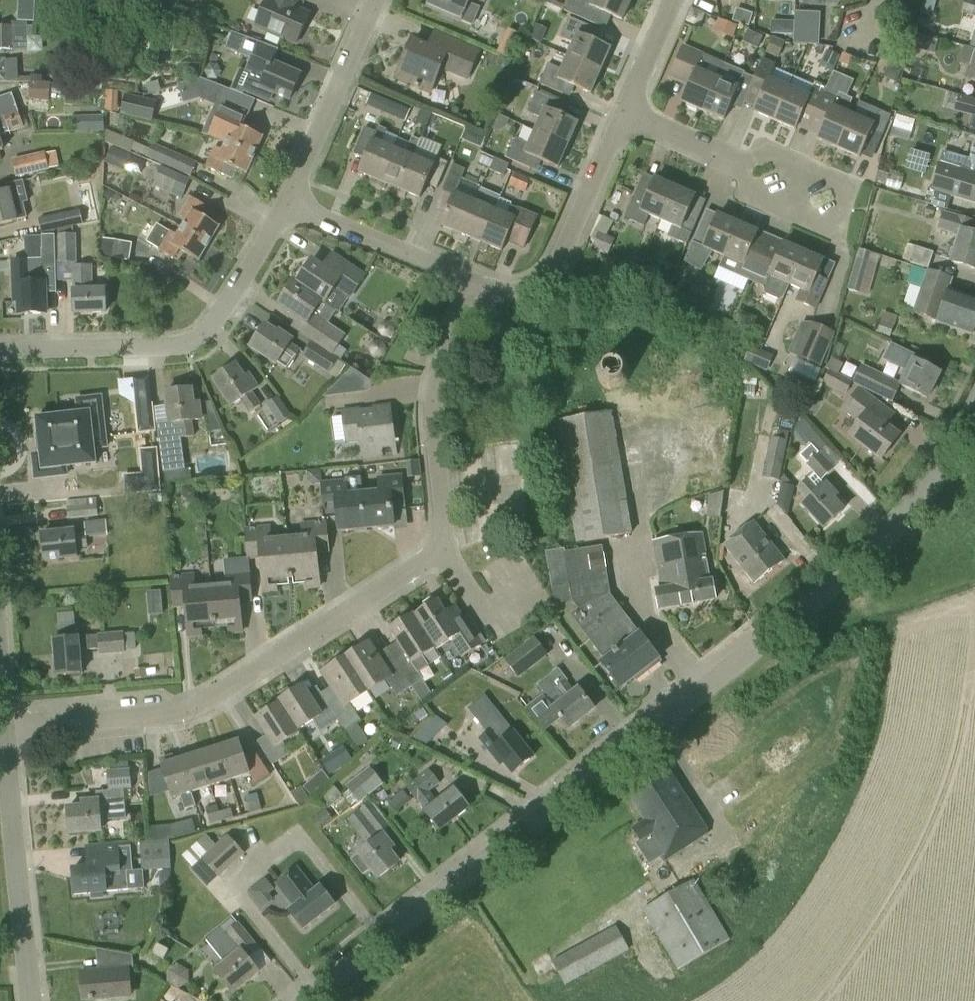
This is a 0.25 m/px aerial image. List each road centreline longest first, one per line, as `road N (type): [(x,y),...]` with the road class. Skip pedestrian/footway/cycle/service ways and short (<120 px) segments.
road 1 (tertiary): [(306,1000),(658,726),(913,511),(974,411)]
road 2 (residential): [(6,731),(173,718),(447,554),(429,434),(435,382),(481,288)]
road 3 (residential): [(0,354),(164,349),(198,340),(284,208)]
road 4 (residential): [(35,1000),(6,731)]
road 5 (residential): [(625,115),(553,268),(523,288),(481,288)]
road 6 (residential): [(838,211),(625,115)]
road 7 (residential): [(284,208),(378,0)]
road 8 (residential): [(481,288),(284,208)]
road 9 (residential): [(671,0),(625,115)]

